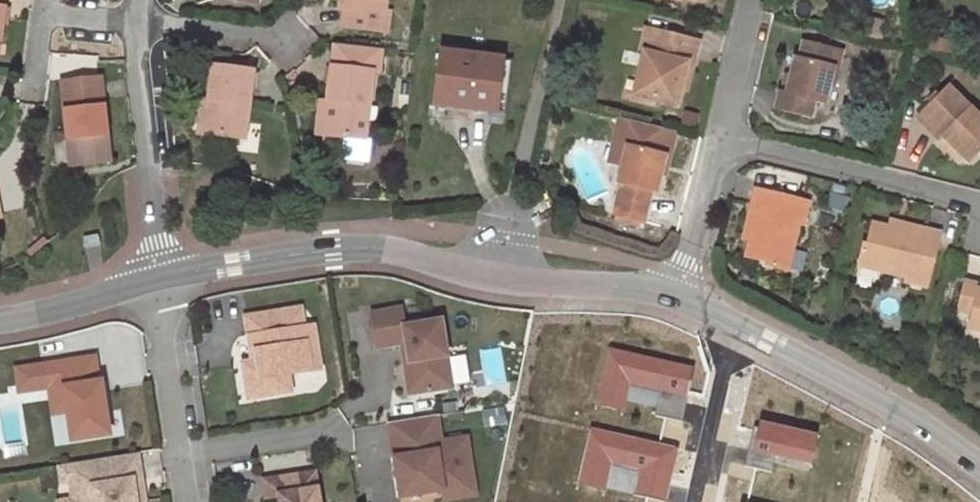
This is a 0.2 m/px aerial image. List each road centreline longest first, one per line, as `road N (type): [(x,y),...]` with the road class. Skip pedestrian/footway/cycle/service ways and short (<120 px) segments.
road 1 (residential): [(167,278),(375,251),(494,278),(674,298)]
road 2 (residential): [(674,298),(887,404),(979,470)]
road 3 (residential): [(979,207),(714,139)]
road 4 (residential): [(167,278),(141,23)]
road 5 (residential): [(186,455),(157,282)]
road 6 (residential): [(714,139),(674,298)]
road 7 (residential): [(0,321),(157,282)]
road 8 (residential): [(286,45),(141,23)]
road 9 (residential): [(749,0),(714,139)]
road 10 (residential): [(320,434),(186,455)]

